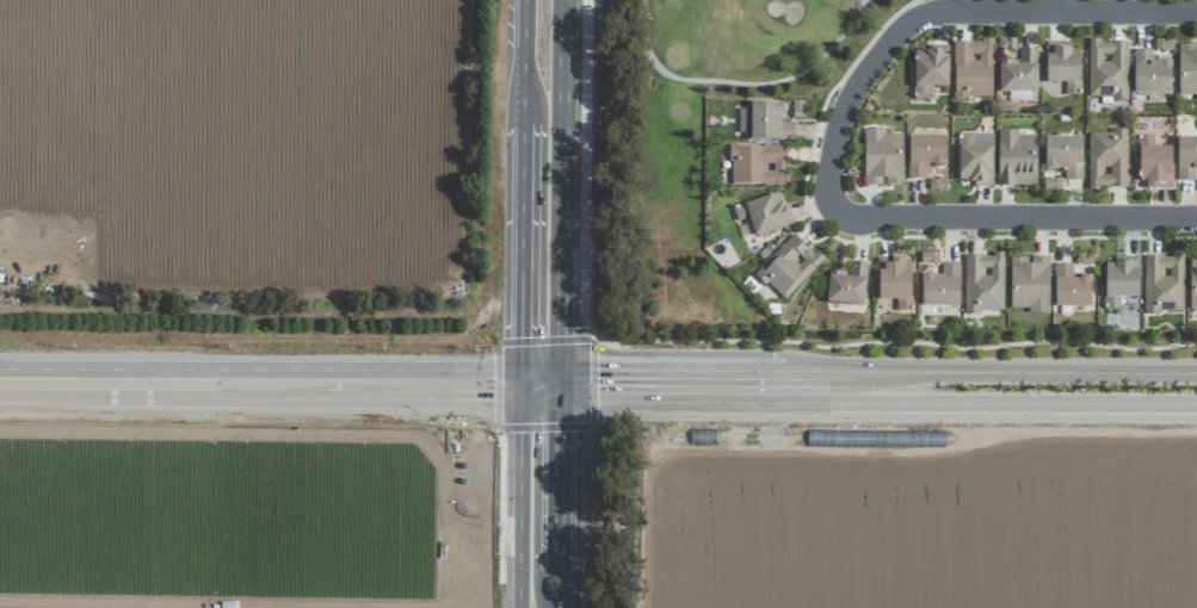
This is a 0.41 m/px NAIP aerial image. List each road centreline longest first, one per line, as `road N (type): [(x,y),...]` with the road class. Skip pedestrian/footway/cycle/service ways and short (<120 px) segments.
road 1 (secondary): [(557,393),(1196,400)]
road 2 (secondary): [(526,385),(0,382)]
road 3 (residential): [(1196,3),(954,5),(919,15),(854,91),(835,141),(829,186),(837,211)]
road 4 (secondary): [(1196,371),(794,370)]
road 5 (secondary): [(557,393),(564,0)]
road 6 (residential): [(837,211),(858,219),(1196,220)]
road 7 (secondary): [(526,125),(526,385)]
road 8 (secondary): [(794,370),(559,368)]
road 9 (secondary): [(526,385),(526,607)]
road 10 (secondary): [(557,607),(557,393)]
road 11 (secondary): [(526,0),(526,125)]

